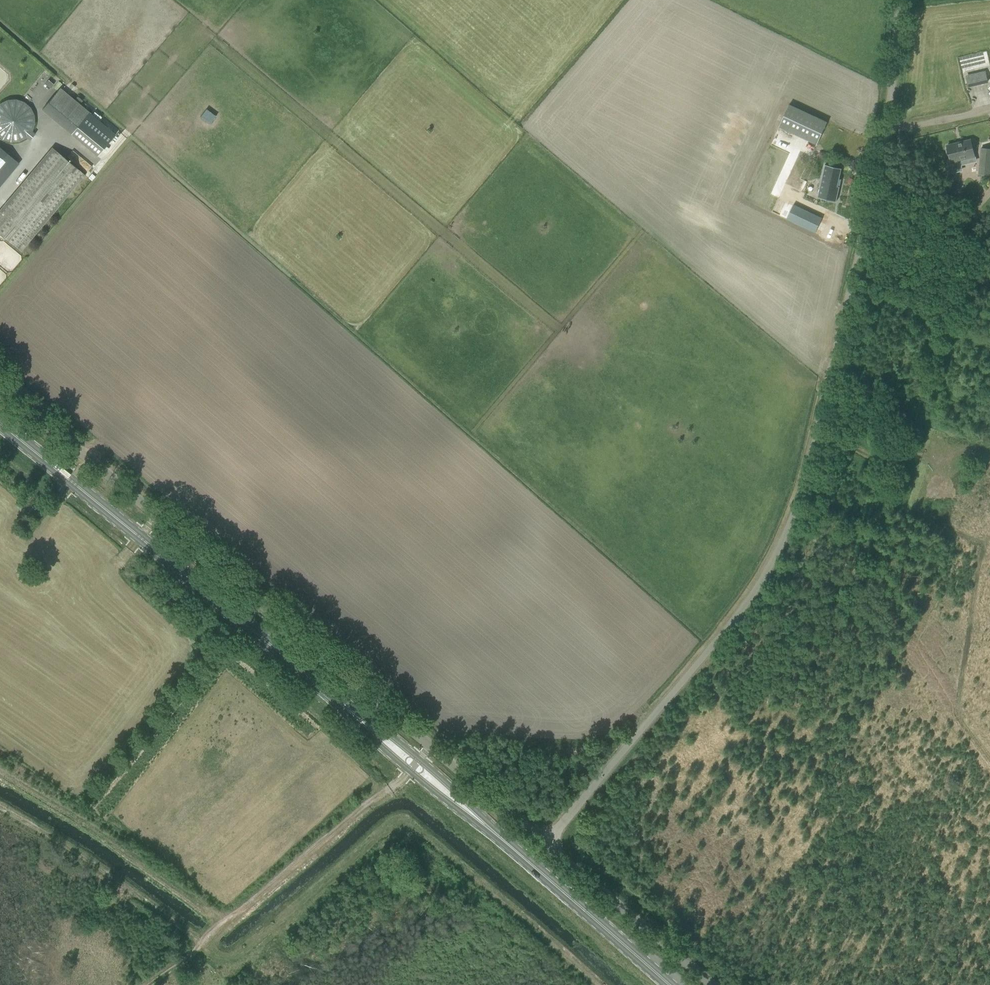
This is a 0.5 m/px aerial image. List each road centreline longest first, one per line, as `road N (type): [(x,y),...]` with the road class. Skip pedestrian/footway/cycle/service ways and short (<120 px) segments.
road 1 (unclassified): [(546,842),(751,600),(777,555),(871,202),(888,126),(898,0)]
road 2 (track): [(601,984),(420,833),(401,827),(223,958),(0,806)]
road 3 (unclassified): [(431,746),(0,383)]
road 4 (primary): [(332,695),(0,423)]
road 5 (track): [(410,771),(148,984)]
road 6 (primary): [(332,695),(410,771),(510,845)]
road 7 (unclassified): [(714,984),(546,842)]
road 8 (primary): [(670,984),(510,845)]
road 9 (unclassified): [(546,842),(431,746)]
road 10 (primary): [(510,845),(420,759)]

